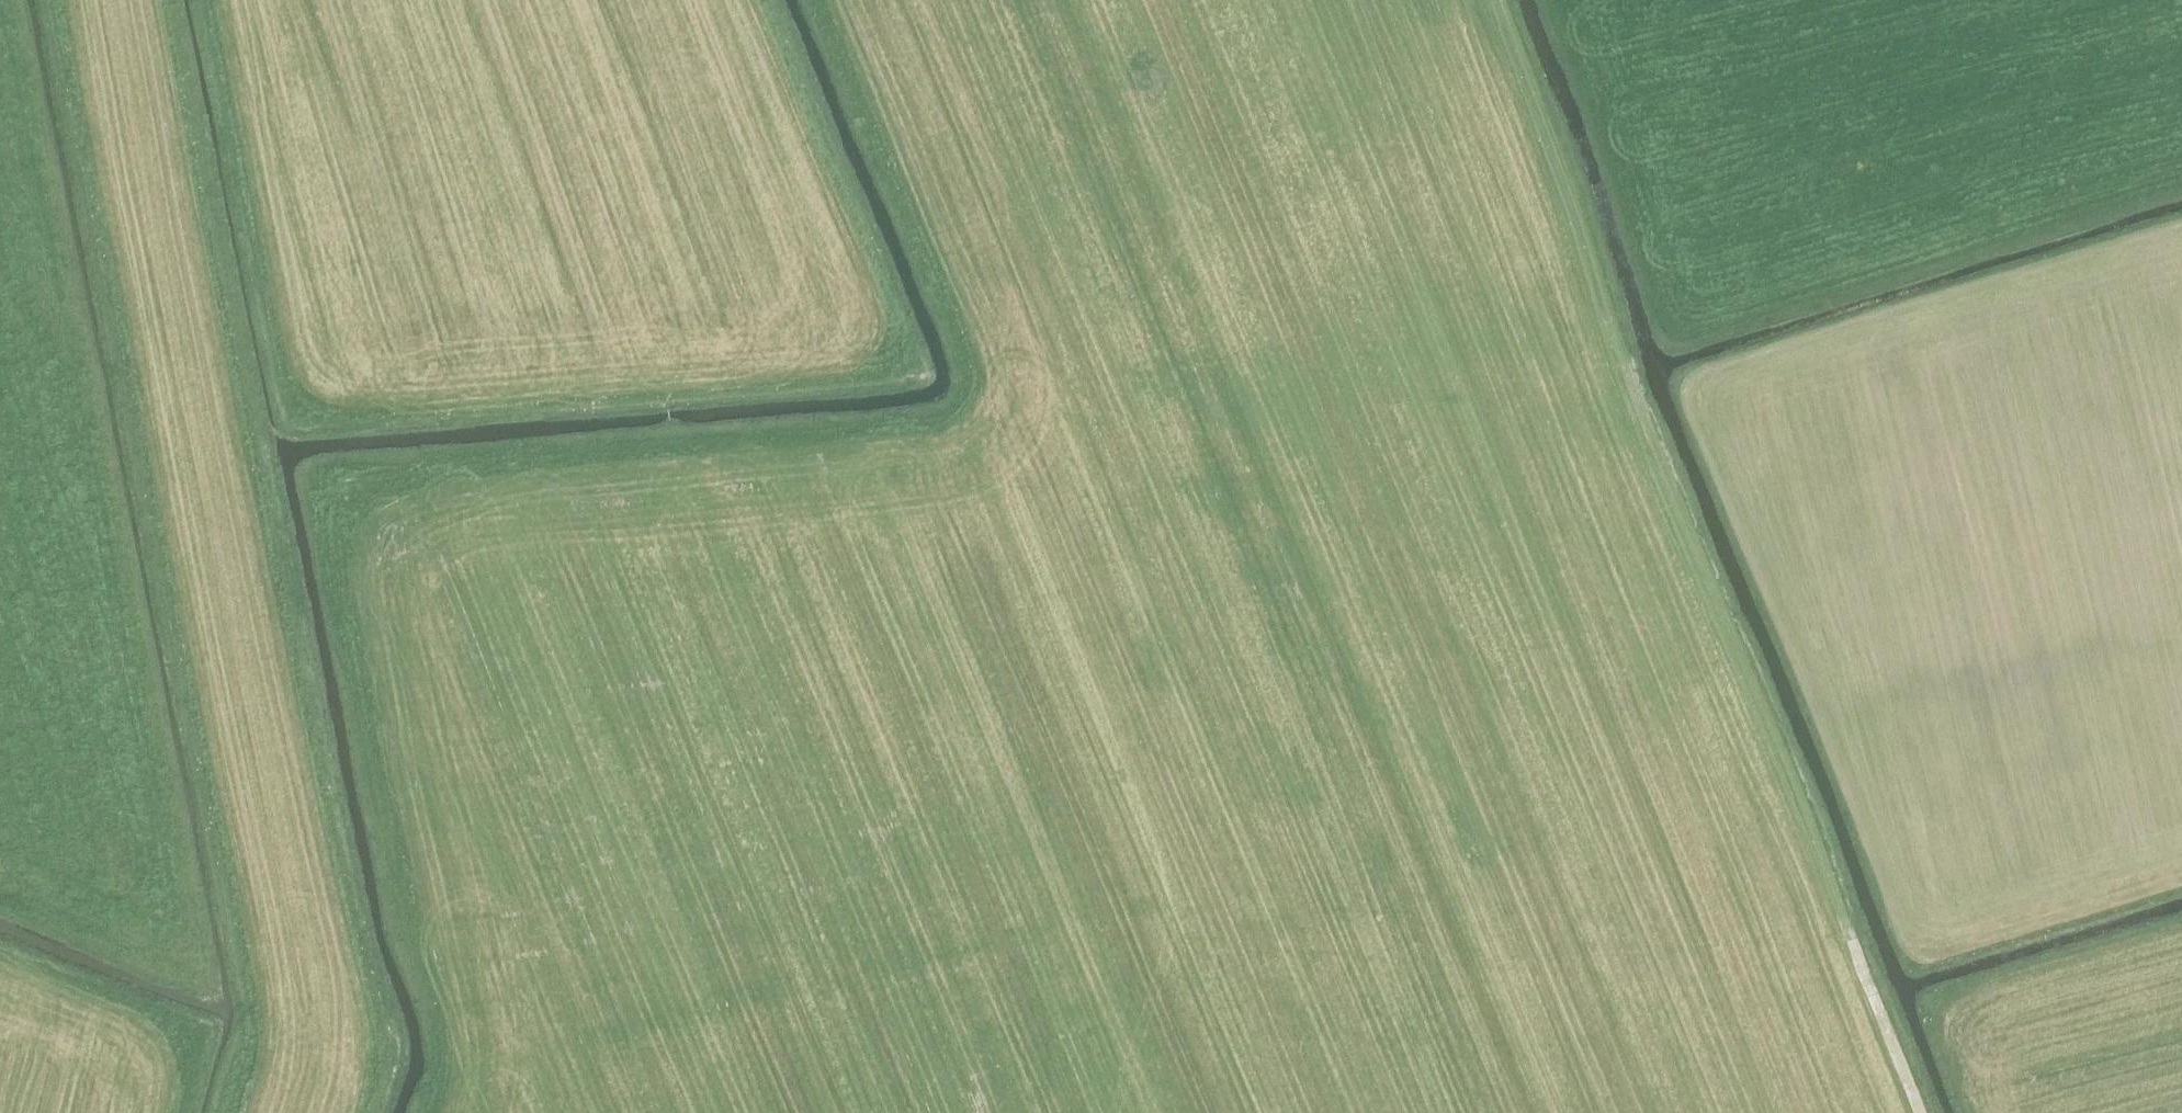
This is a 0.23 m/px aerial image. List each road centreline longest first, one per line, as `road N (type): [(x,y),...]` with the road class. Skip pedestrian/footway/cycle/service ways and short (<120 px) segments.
road 1 (track): [(1920,1112),(1848,932)]

